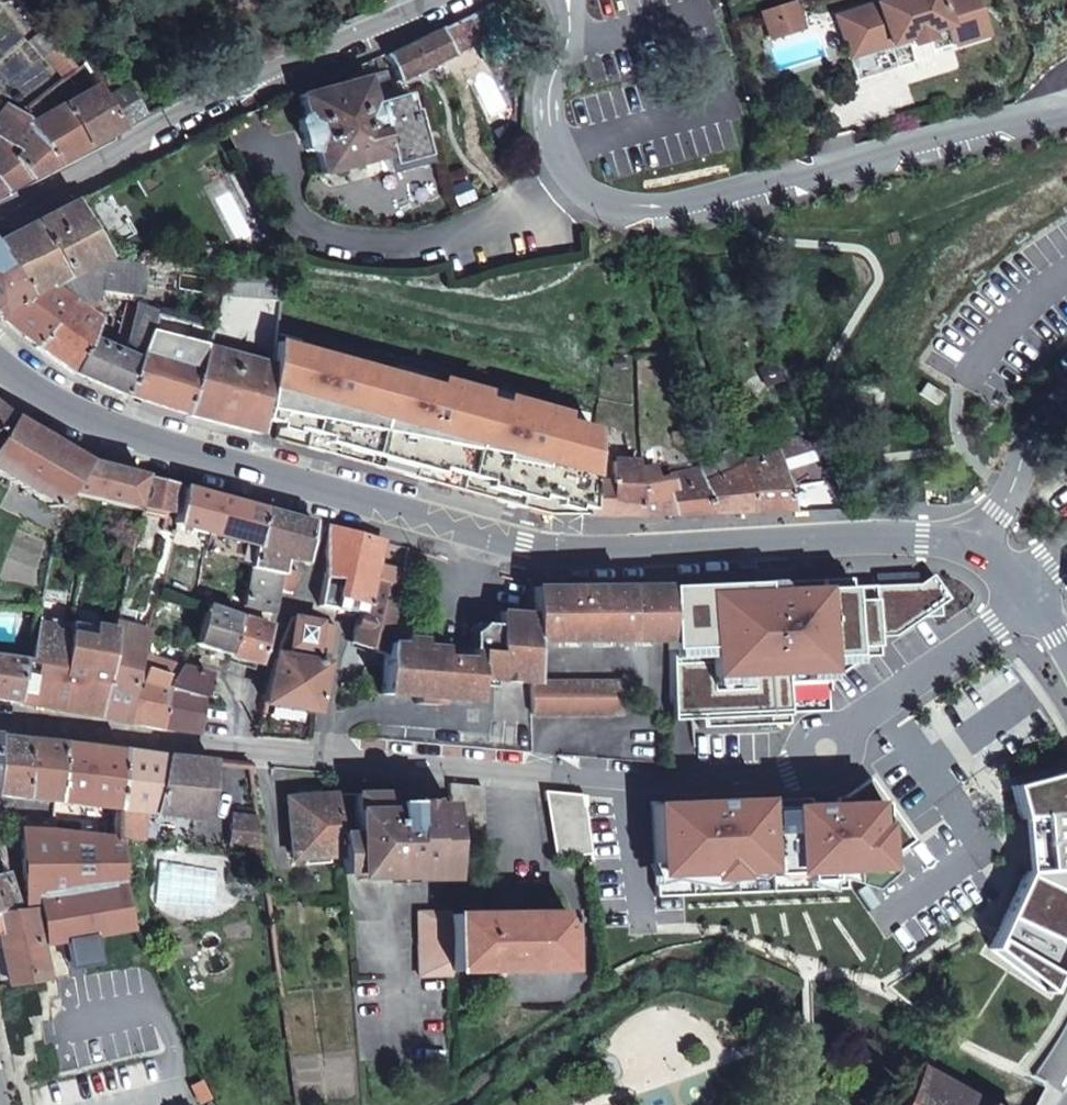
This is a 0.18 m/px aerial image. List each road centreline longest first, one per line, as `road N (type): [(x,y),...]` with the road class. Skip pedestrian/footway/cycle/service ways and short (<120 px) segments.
road 1 (residential): [(1034,602),(826,747),(785,766),(690,788),(319,755)]
road 2 (residential): [(567,0),(550,126),(570,172),(597,201),(642,211),(693,212),(1066,111)]
road 3 (secondary): [(330,492),(465,535),(580,555),(924,551),(991,570)]
road 4 (secondary): [(0,215),(429,0)]
road 5 (secondary): [(0,365),(73,412),(330,492)]
road 6 (residential): [(244,749),(0,717)]
road 7 (residential): [(1066,408),(1035,456),(991,570)]
road 8 (residential): [(302,612),(345,623),(319,755)]
road 9 (residential): [(302,612),(283,610),(244,749)]
road 10 (residential): [(806,977),(806,1066),(787,1104)]
road 11 (residential): [(330,492),(302,612)]

